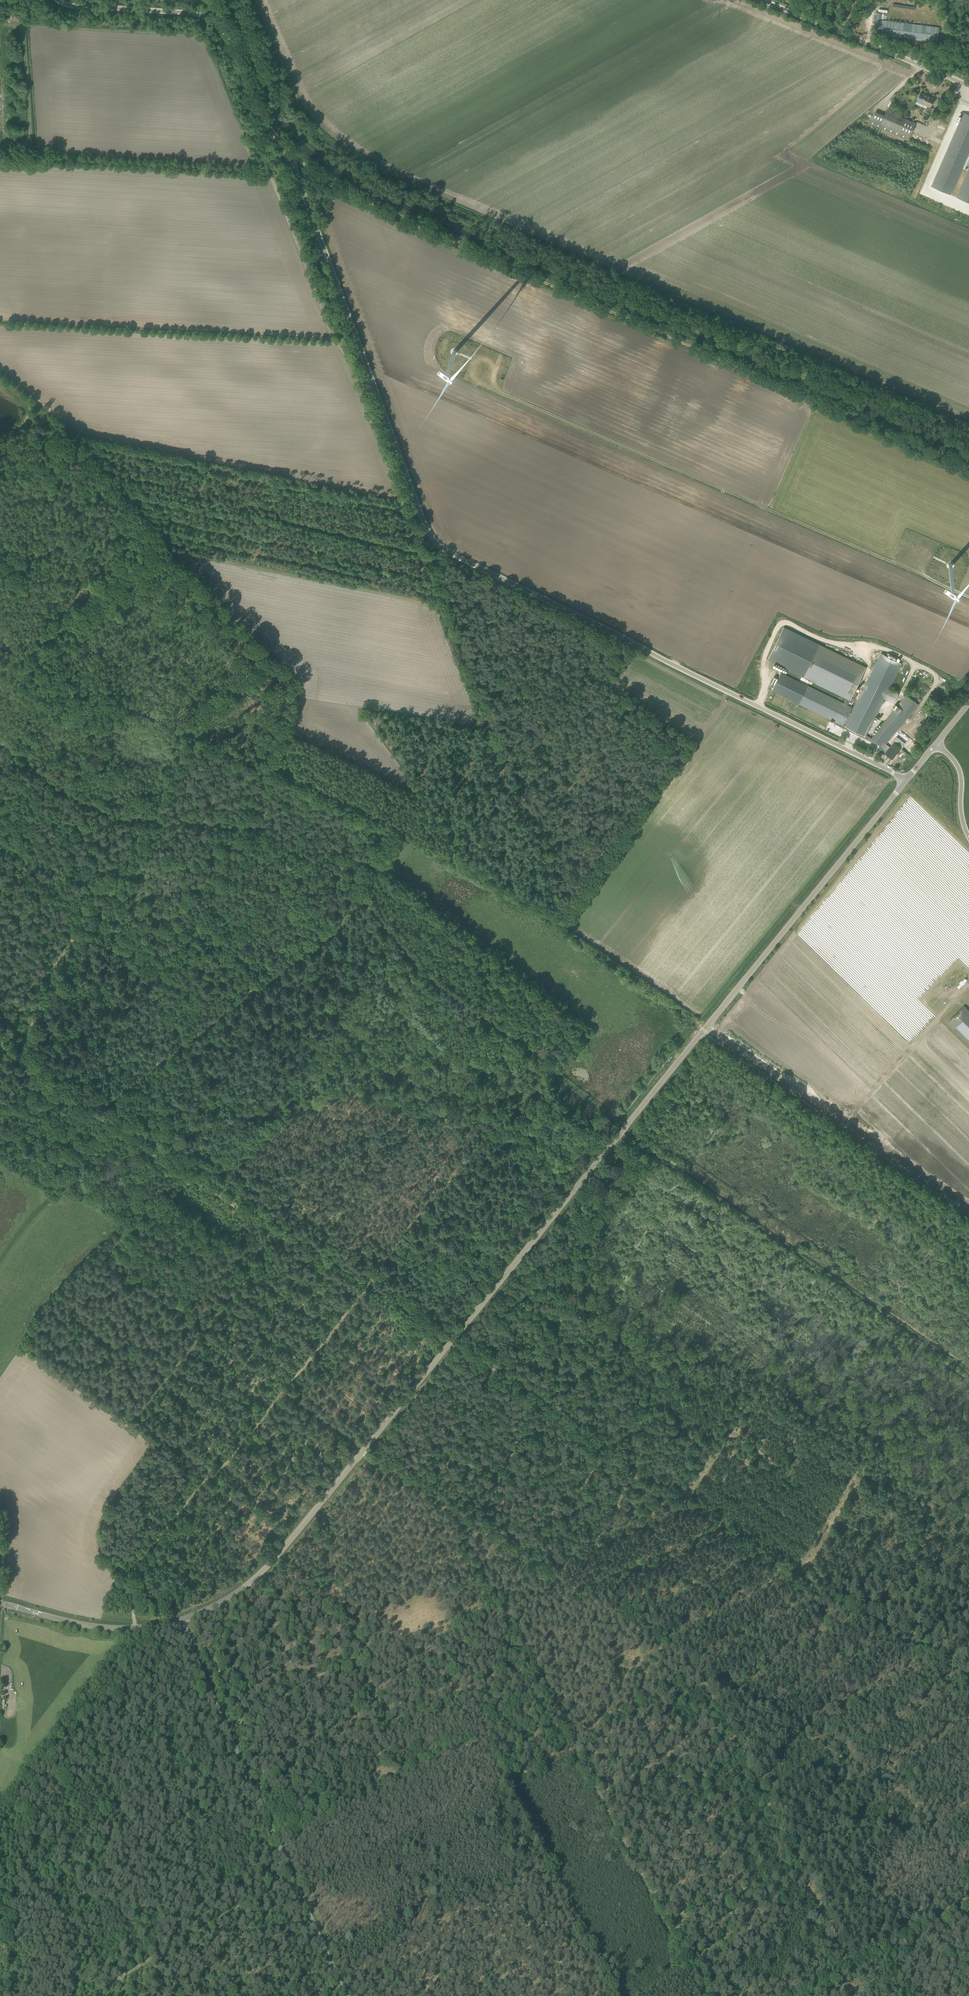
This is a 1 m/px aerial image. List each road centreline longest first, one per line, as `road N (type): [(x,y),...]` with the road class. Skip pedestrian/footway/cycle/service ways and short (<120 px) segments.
road 1 (unclassified): [(905,782),(437,546),(286,150),(259,114),(230,40),(193,14),(53,0)]
road 2 (tertiary): [(181,1620),(235,1594),(286,1547),(905,782)]
road 3 (track): [(968,468),(349,197),(286,150),(261,173),(0,156)]
road 4 (track): [(456,1340),(968,1687)]
road 5 (track): [(429,603),(175,551),(59,418),(0,371)]
road 6 (unclassified): [(345,1995),(181,1620)]
road 7 (track): [(0,743),(104,807),(257,828),(363,893)]
road 8 (track): [(699,1665),(366,1450)]
road 9 (track): [(699,1665),(857,1974)]
road 10 (track): [(363,893),(322,936),(108,1105)]
road 11 (track): [(557,1705),(493,1729),(277,1844)]
road 12 (track): [(698,1012),(898,777)]
road 13 (track): [(281,1385),(128,1571),(136,1629)]
road 14 (track): [(704,1995),(573,1739)]
road 15 (track): [(546,1070),(367,1280)]
road 16 (track): [(546,1070),(541,1057),(422,969),(363,893)]
road 17 (track): [(573,1739),(460,1513)]
road 18 (track): [(78,1995),(294,1880)]
road 19 (track): [(902,1786),(853,1766),(699,1665)]
road 20 (unclassified): [(968,87),(761,0)]
road 21 (track): [(184,1157),(0,1032)]
road 22 (track): [(367,1280),(184,1157)]
road 23 (tertiary): [(181,1620),(103,1628),(0,1603)]
road 24 (track): [(699,1665),(573,1739)]
road 25 (track): [(367,1280),(281,1385)]
road 26 (track): [(968,1916),(857,1974)]
road 27 (track): [(184,1157),(105,1252)]

